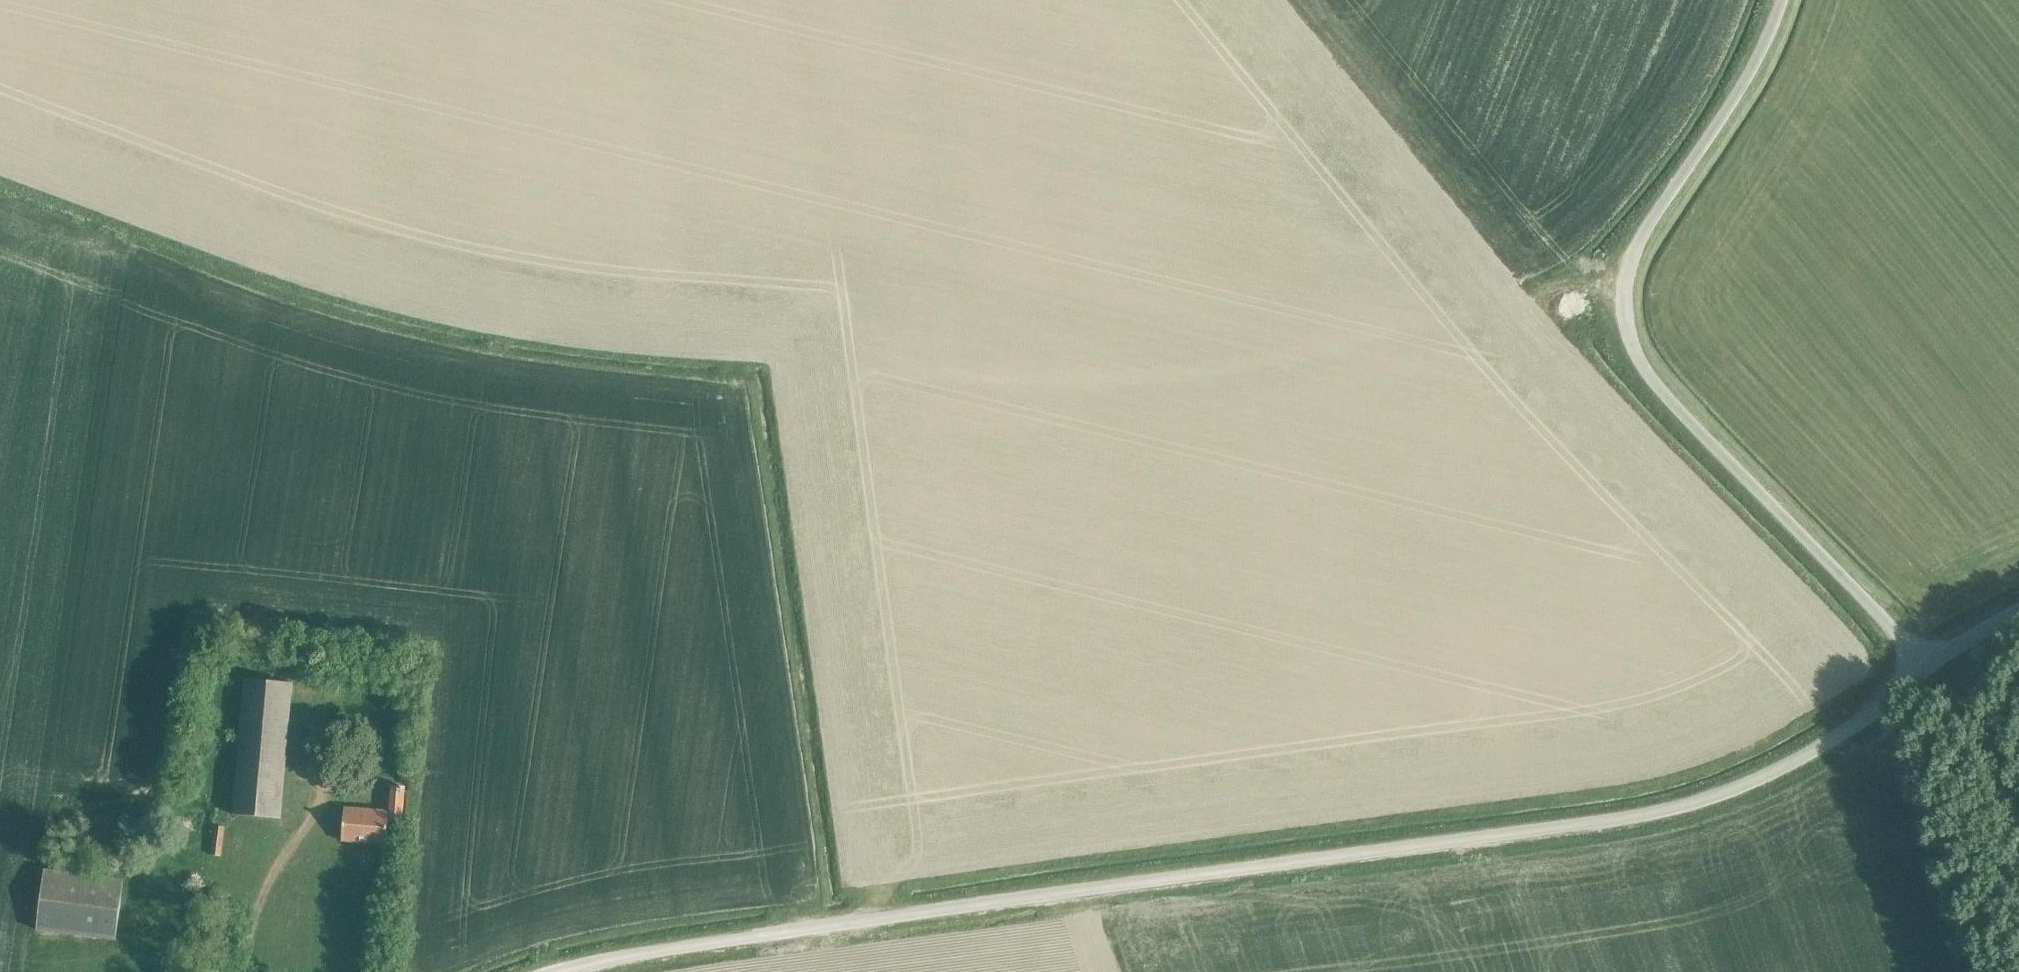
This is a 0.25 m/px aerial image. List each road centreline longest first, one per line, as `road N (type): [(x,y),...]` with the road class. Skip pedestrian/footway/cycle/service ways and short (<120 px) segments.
road 1 (unclassified): [(1926,668),(1813,751),(1682,806),(548,971)]
road 2 (unclassified): [(1926,668),(1657,385),(1623,315),(1640,240),(1738,93),(1782,0)]

